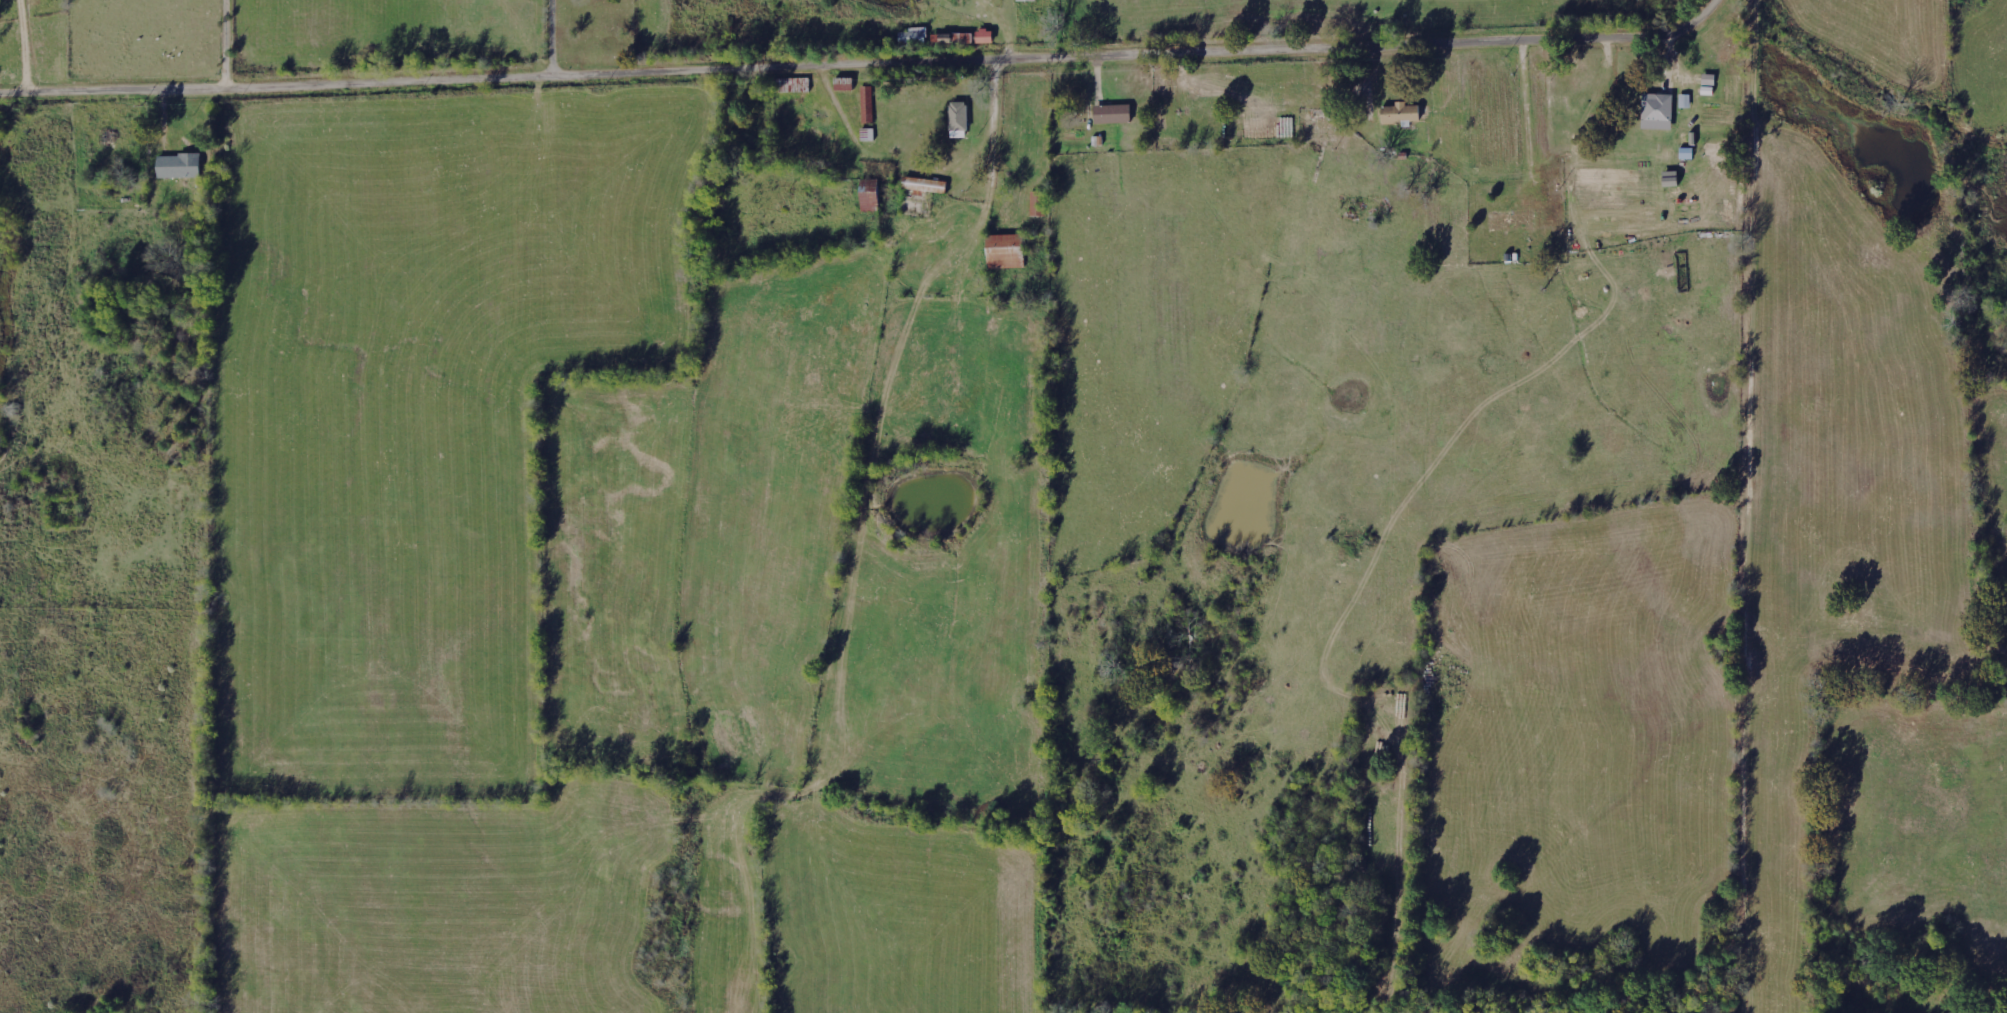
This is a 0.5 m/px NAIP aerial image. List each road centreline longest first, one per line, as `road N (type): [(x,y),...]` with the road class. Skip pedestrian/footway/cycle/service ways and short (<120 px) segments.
road 1 (residential): [(0,97),(1635,40),(1697,28),(1726,0)]

